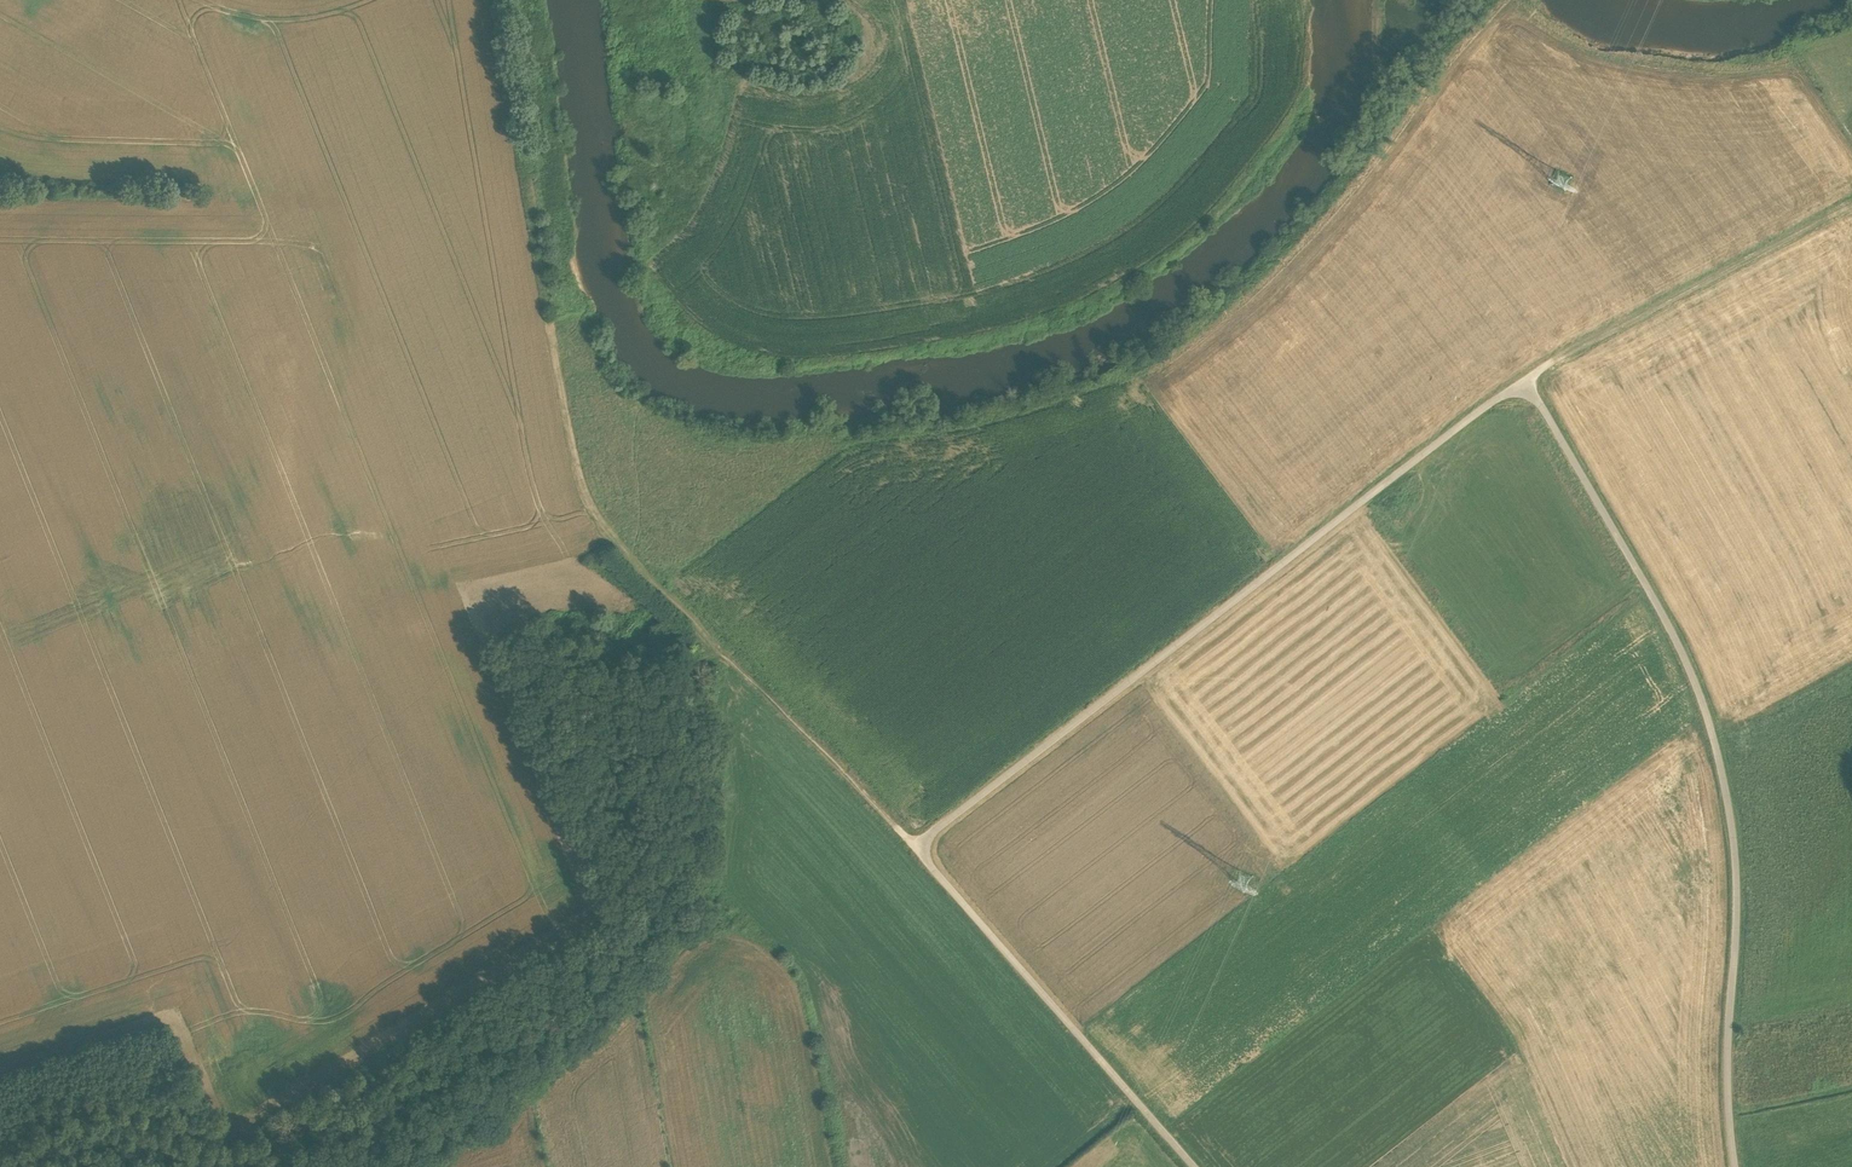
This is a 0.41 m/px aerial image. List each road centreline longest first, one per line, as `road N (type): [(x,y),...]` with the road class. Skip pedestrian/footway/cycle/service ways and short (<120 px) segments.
road 1 (unclassified): [(1735,1166),(1725,1066),(1737,899),(1713,731),(1678,642),(1527,385),(1366,499),(915,846)]
road 2 (unclassified): [(1194,1166),(915,846)]
road 3 (track): [(1851,207),(1556,359),(1527,385)]
road 4 (track): [(915,846),(727,659)]
road 5 (track): [(582,505),(656,593),(727,659)]

